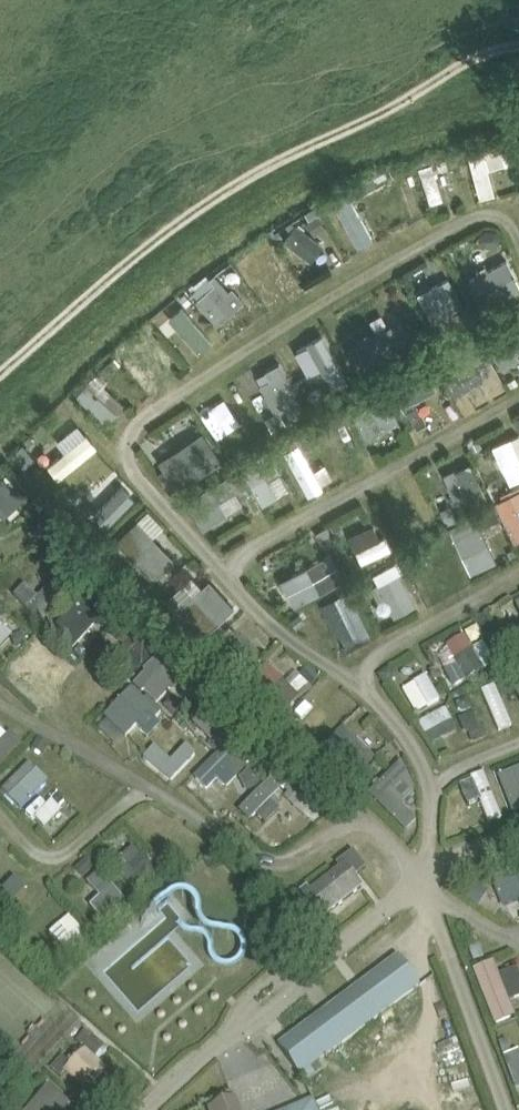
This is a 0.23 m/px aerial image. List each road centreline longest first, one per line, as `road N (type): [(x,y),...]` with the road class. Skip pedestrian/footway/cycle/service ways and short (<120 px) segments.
road 1 (track): [(0,376),(153,241),(278,160),(451,84),(506,36),(518,35)]

